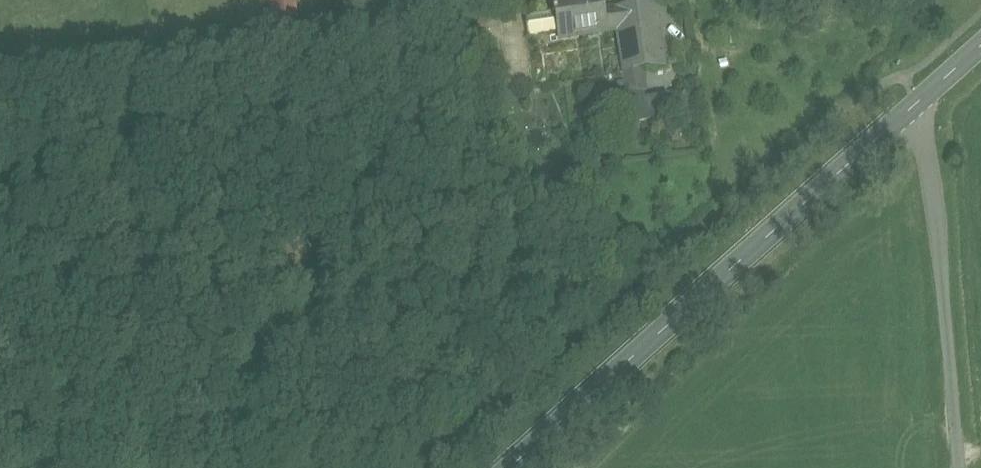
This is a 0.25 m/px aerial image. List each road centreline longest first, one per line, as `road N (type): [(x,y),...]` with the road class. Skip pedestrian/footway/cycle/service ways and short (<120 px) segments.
road 1 (tertiary): [(908,118),(519,467)]
road 2 (residential): [(951,467),(929,177),(908,118)]

